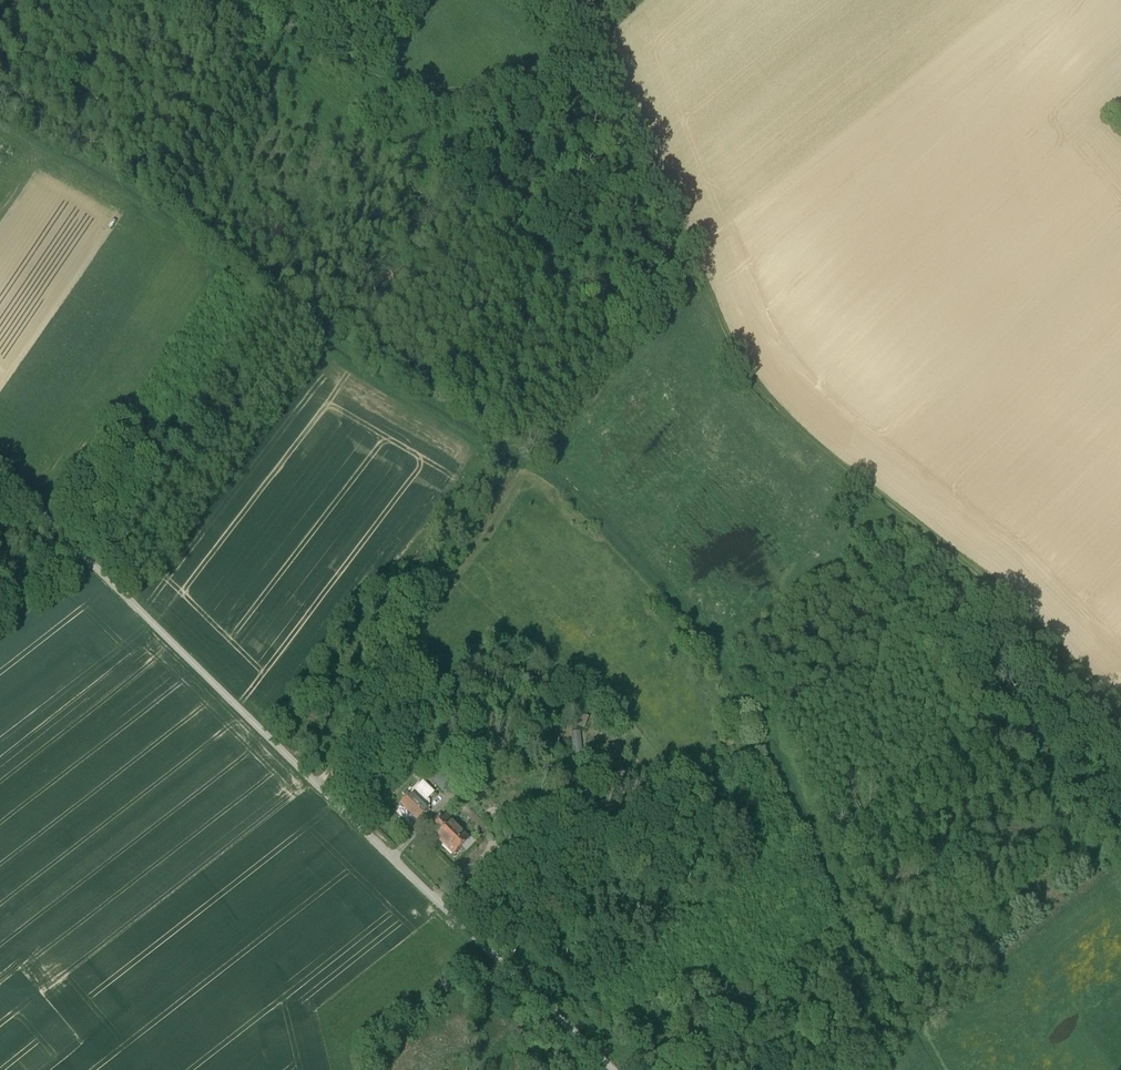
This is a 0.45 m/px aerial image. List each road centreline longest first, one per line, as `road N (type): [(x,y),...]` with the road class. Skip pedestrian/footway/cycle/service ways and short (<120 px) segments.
road 1 (unclassified): [(613,1069),(0,468)]
road 2 (track): [(595,46),(746,372),(1120,701)]
road 3 (track): [(245,0),(394,81),(445,95),(498,96),(583,64),(631,0)]

